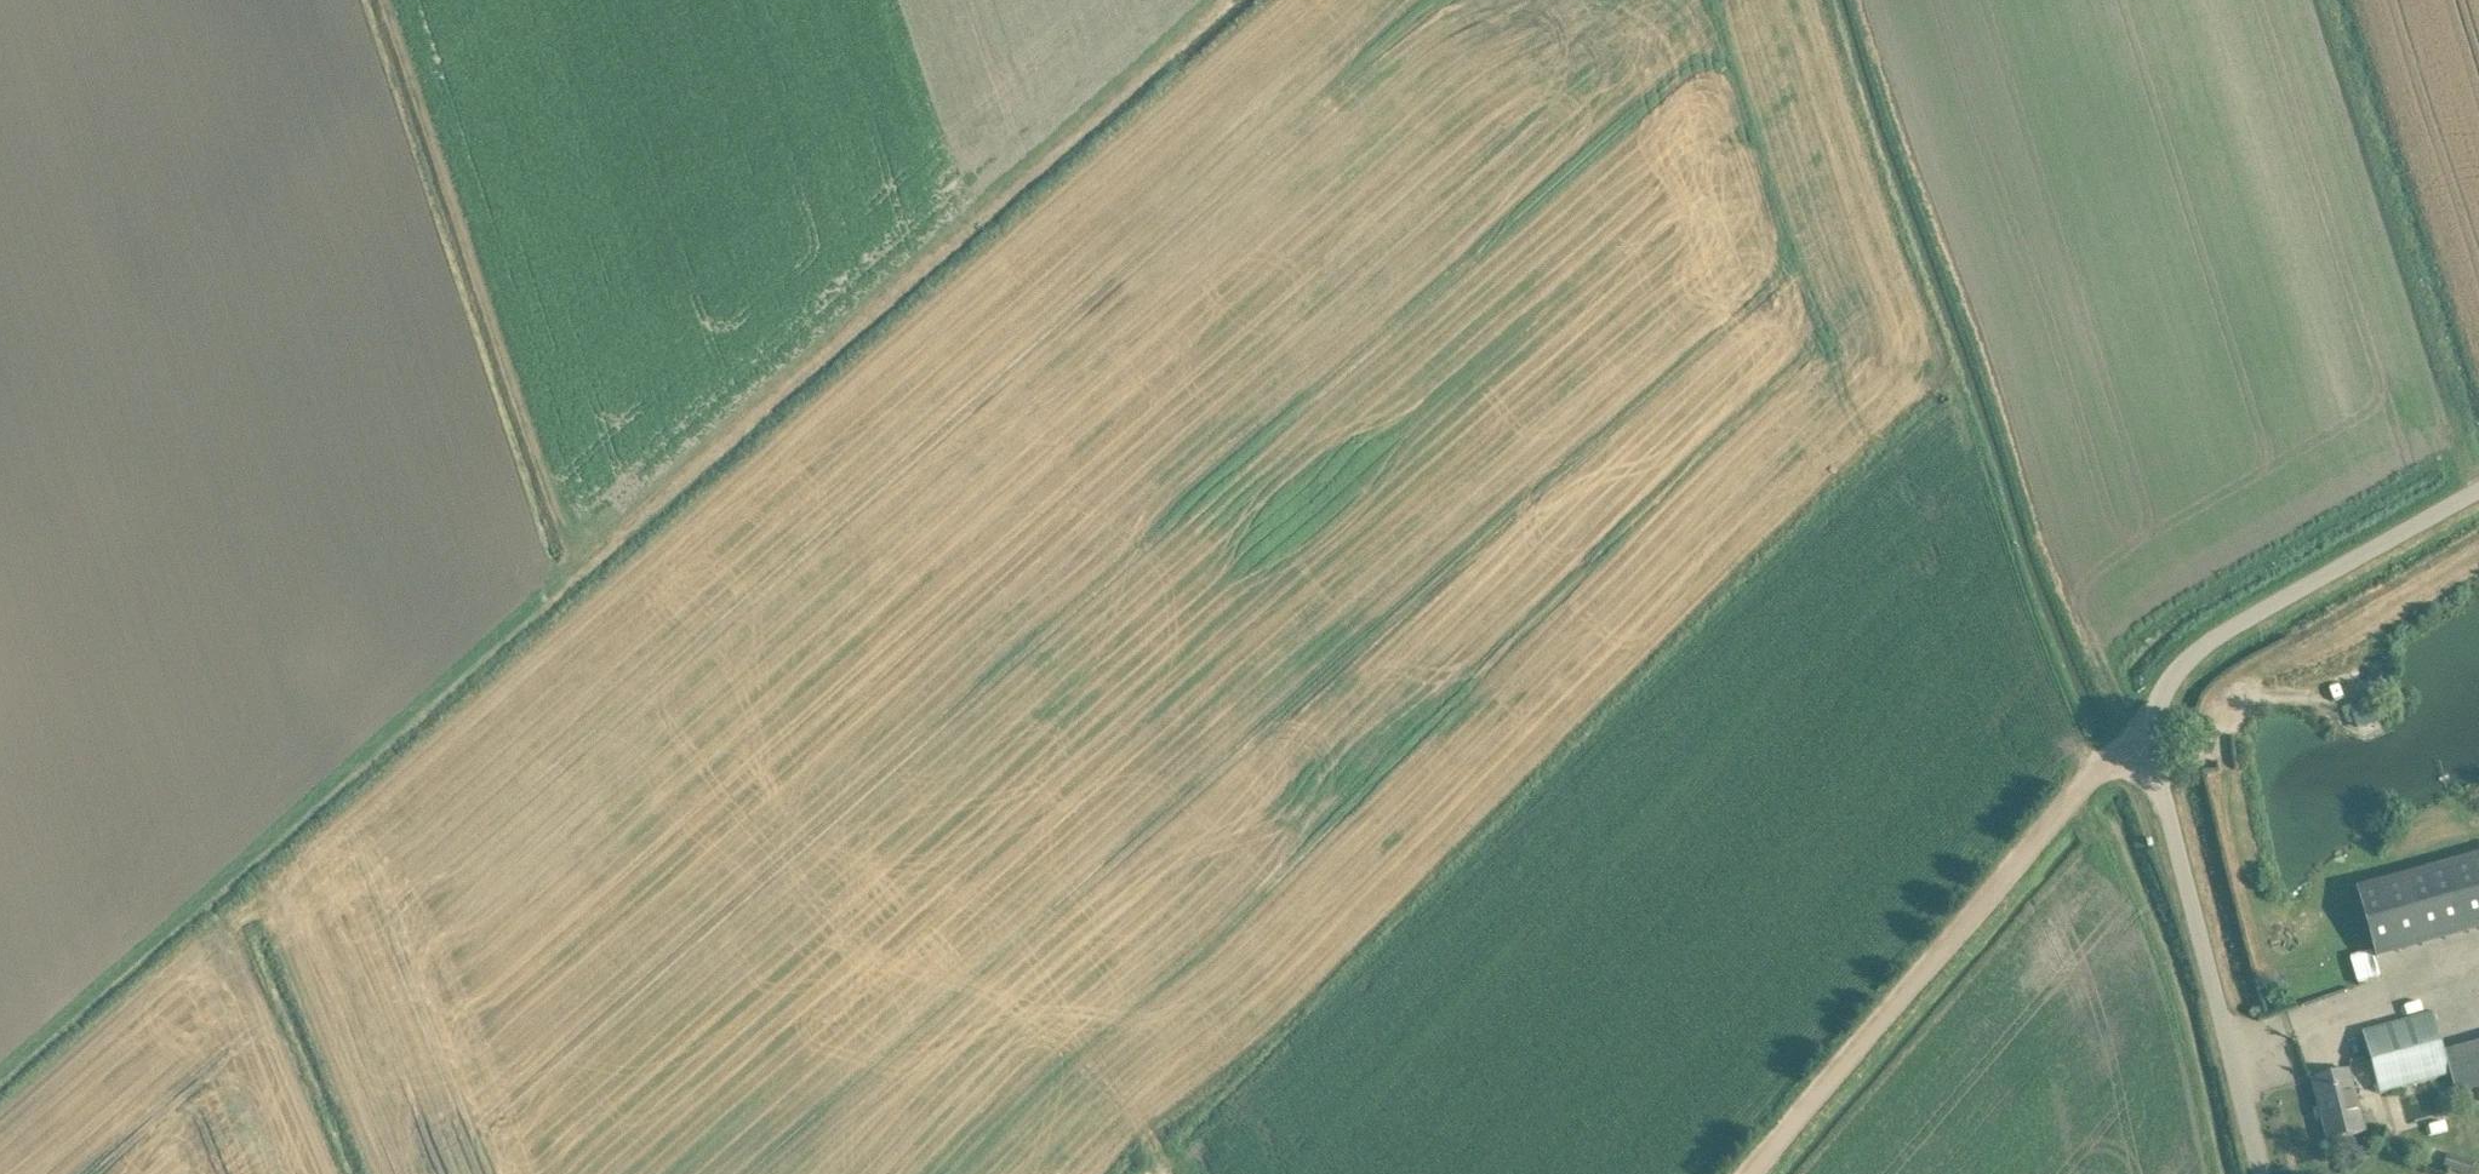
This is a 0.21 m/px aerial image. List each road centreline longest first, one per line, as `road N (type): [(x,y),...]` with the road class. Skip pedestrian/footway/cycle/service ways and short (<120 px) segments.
road 1 (unclassified): [(2261,1173),(2148,730),(2191,653),(2478,494)]
road 2 (track): [(1762,1173),(2148,730)]

